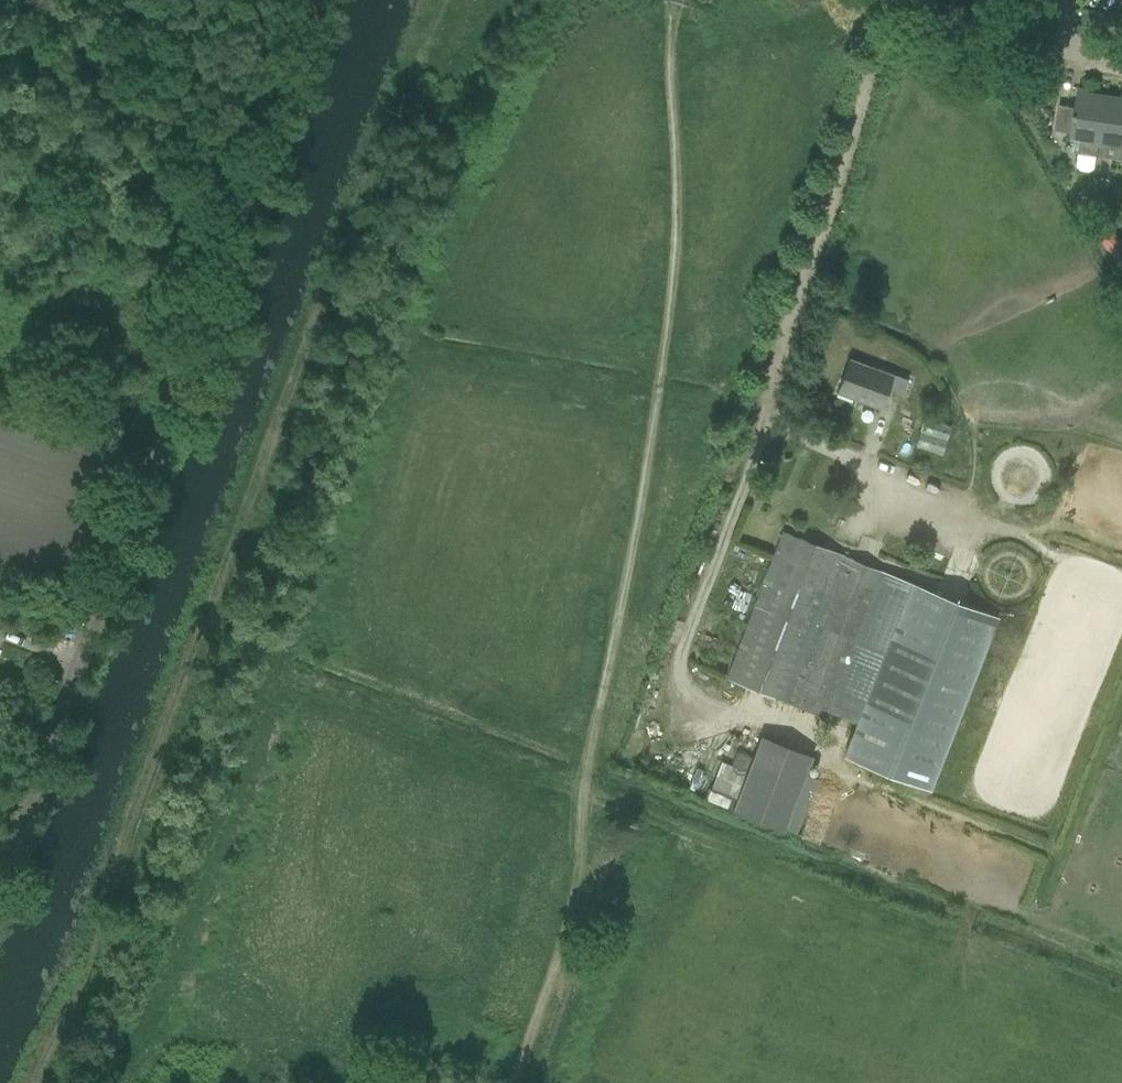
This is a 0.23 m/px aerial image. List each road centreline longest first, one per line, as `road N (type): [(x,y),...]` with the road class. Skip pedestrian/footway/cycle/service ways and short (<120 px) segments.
road 1 (track): [(0,889),(268,169),(316,0)]
road 2 (tertiary): [(1057,49),(919,0)]

